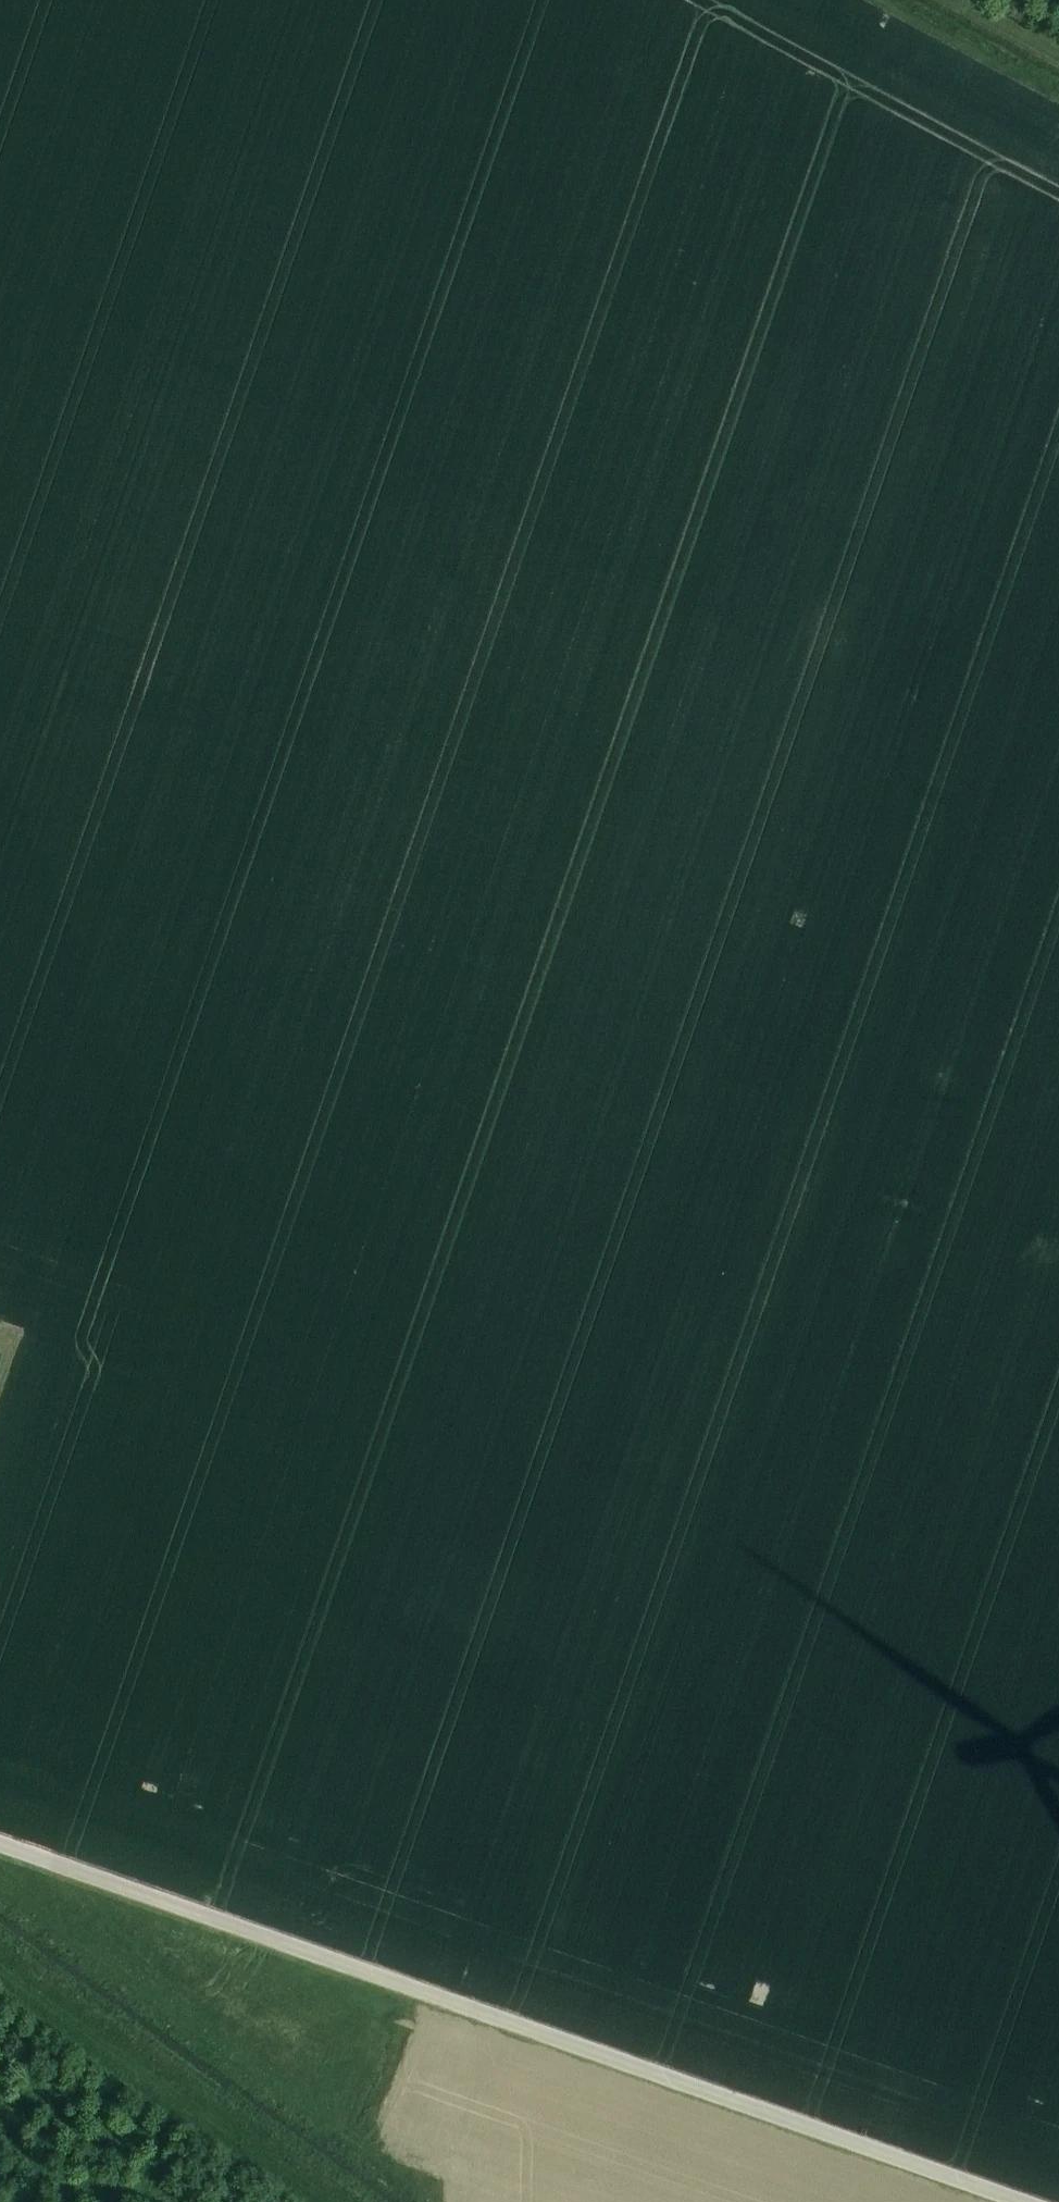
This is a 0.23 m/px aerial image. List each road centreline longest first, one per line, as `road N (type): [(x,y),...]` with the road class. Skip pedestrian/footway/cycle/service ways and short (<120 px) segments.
road 1 (track): [(0,1882),(404,2172),(425,2201)]
road 2 (track): [(881,0),(1058,96)]

